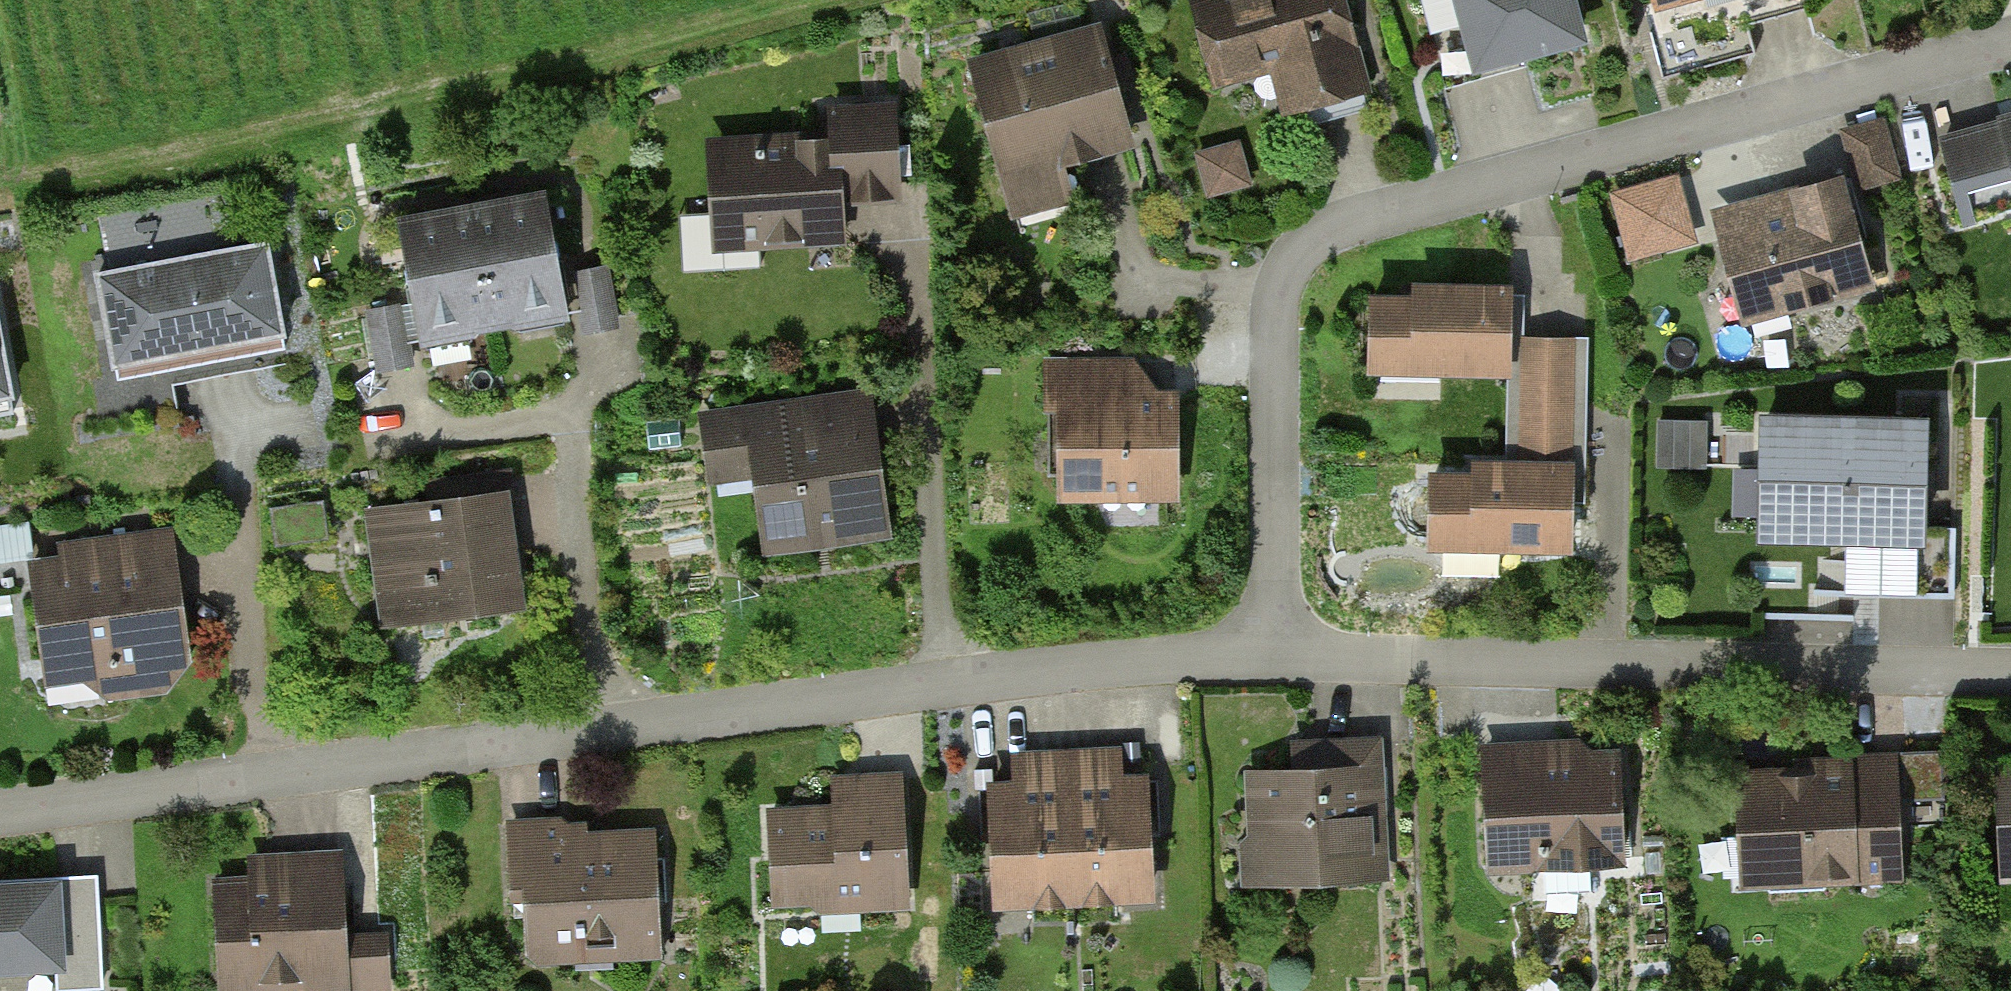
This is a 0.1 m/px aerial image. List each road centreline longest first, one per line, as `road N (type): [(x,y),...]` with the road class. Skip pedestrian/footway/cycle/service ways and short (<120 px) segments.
road 1 (residential): [(1268,654),(600,730),(0,812)]
road 2 (residential): [(1268,654),(1274,312),(1280,281),(1316,237),(2010,43)]
road 3 (track): [(790,0),(395,96),(0,178)]
road 4 (residential): [(2010,673),(1268,654)]

